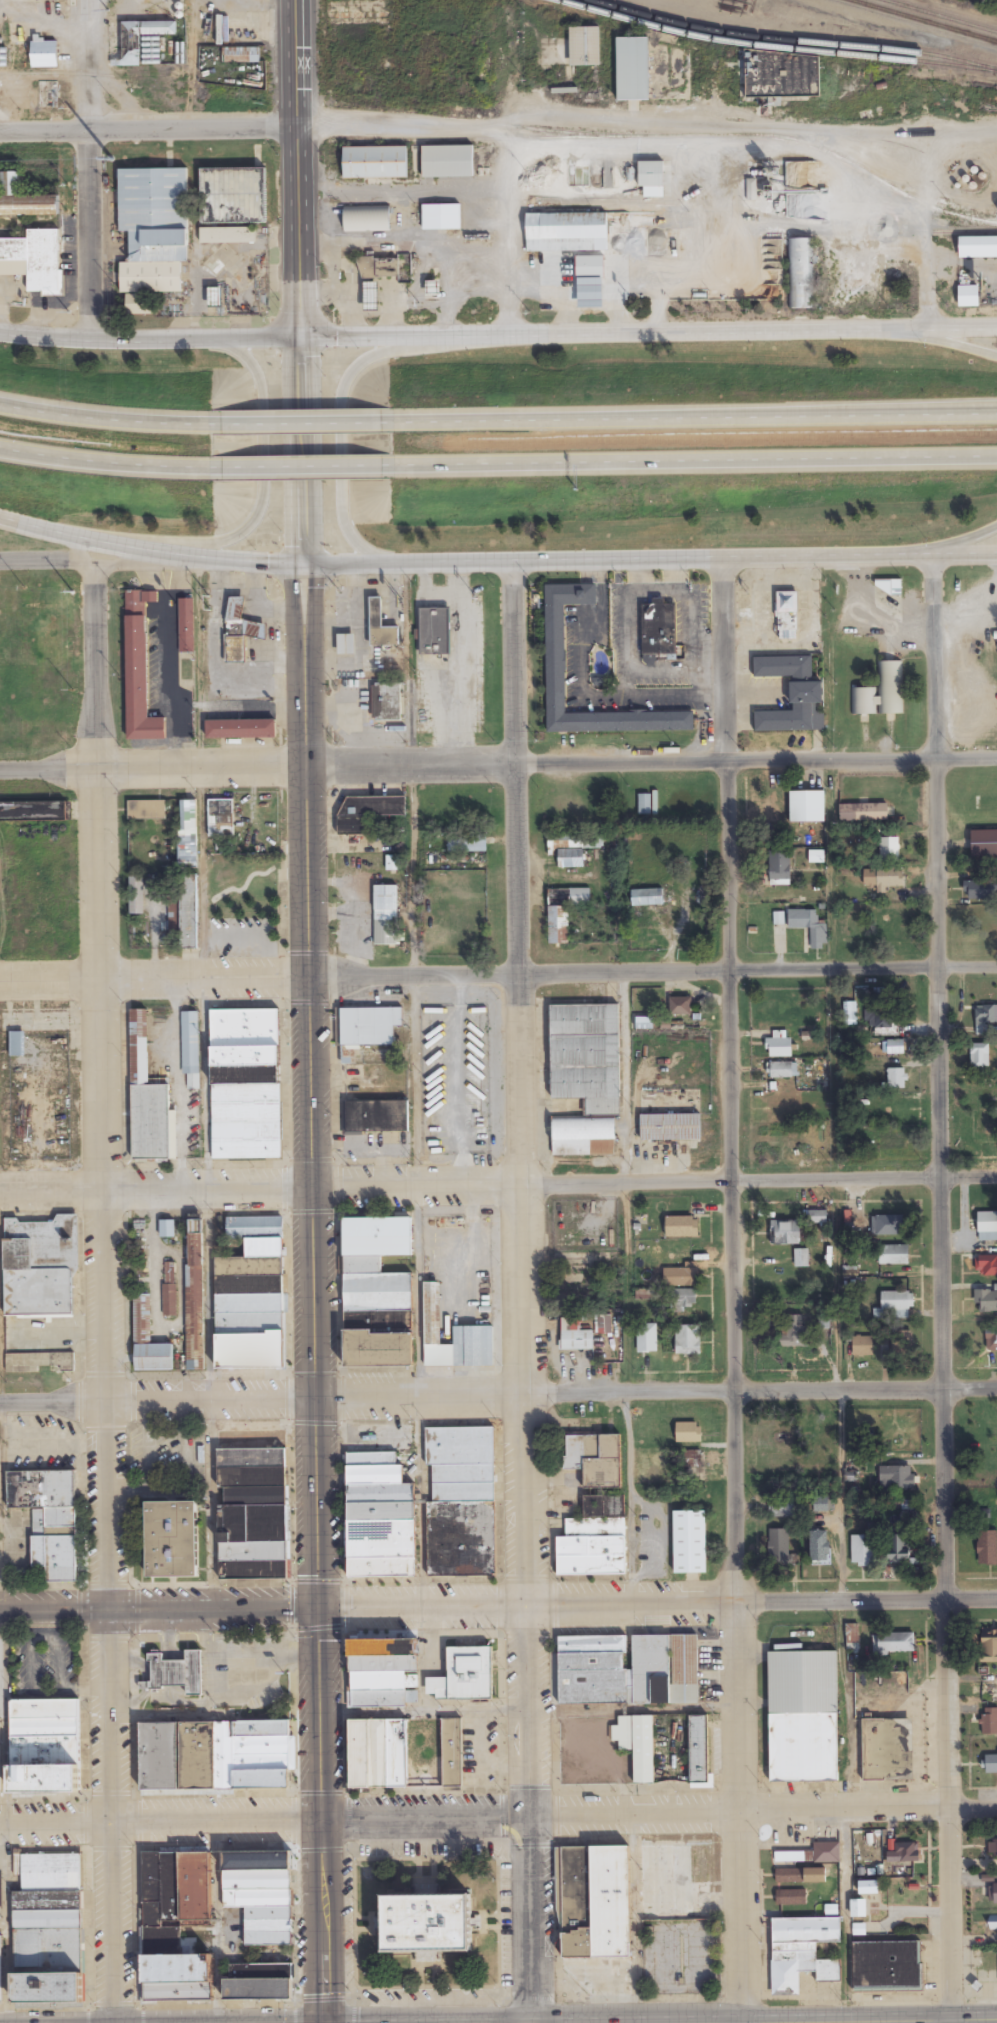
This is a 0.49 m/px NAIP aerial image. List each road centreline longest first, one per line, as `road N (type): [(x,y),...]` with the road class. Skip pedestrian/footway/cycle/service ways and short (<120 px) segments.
road 1 (residential): [(113,2022),(91,575),(62,532)]
road 2 (residential): [(950,2022),(928,554)]
road 3 (residential): [(746,2022),(724,560)]
road 4 (residential): [(535,2022),(513,562)]
road 5 (primary): [(321,2022),(307,975)]
road 6 (residential): [(996,1385),(0,1403)]
road 7 (residential): [(996,1808),(0,1824)]
road 8 (residential): [(0,771),(996,755)]
road 9 (residential): [(0,1191),(996,1176)]
road 10 (residential): [(996,1599),(0,1612)]
road 11 (residential): [(996,968),(0,978)]
road 12 (residential): [(0,128),(419,132),(768,158),(838,142),(922,143)]
road 13 (tertiary): [(934,327),(300,336)]
road 14 (tertiary): [(304,566),(928,554)]
road 15 (motorway): [(390,467),(996,457)]
road 16 (motorway): [(996,413),(391,422)]
road 17 (primary): [(307,975),(304,566)]
road 18 (residential): [(88,341),(93,0)]
road 19 (primary): [(300,336),(293,0)]
road 20 (tertiary): [(0,517),(108,543),(304,566)]
road 21 (tertiary): [(421,333),(366,360),(349,376),(340,407),(346,530),(355,544),(395,564)]
road 22 (tertiary): [(178,554),(238,538),(253,522),(263,486),(257,373),(228,345),(203,340)]
road 23 (tertiary): [(300,336),(0,336)]
road 24 (secondary): [(996,2020),(746,2022)]
road 25 (primary): [(300,336),(304,566)]
road 26 (motorway): [(0,454),(99,470),(210,473)]
road 27 (motorway): [(209,423),(0,407)]
road 28 (residential): [(509,331),(510,139)]
road 29 (residential): [(934,327),(922,143)]
road 30 (motorway): [(391,422),(209,423)]
road 31 (motorway): [(210,473),(390,467)]
road 32 (residential): [(0,561),(139,564),(178,554)]

